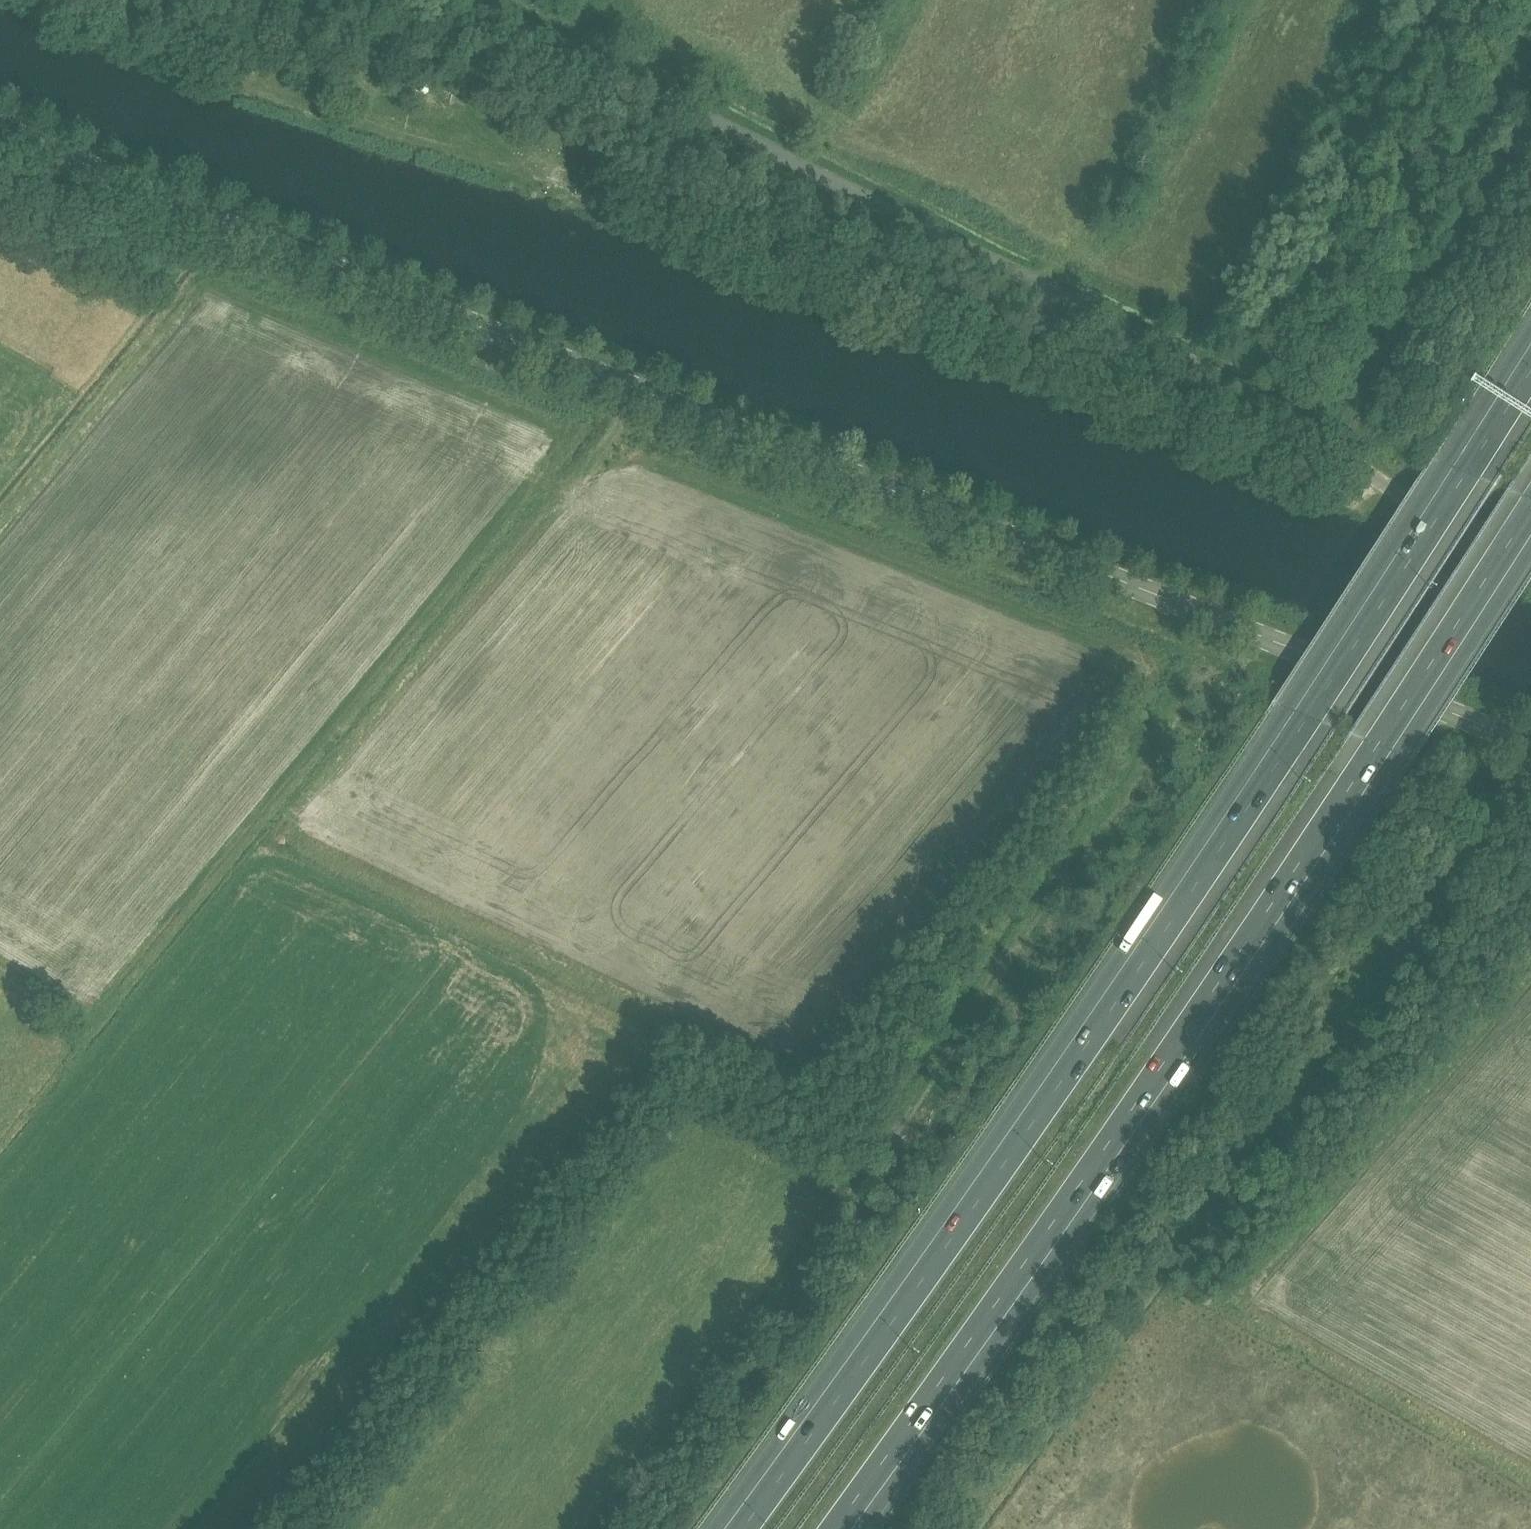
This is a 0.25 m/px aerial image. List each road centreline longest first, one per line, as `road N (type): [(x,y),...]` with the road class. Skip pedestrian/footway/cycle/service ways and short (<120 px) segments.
road 1 (secondary): [(1530,745),(0,127)]
road 2 (track): [(1373,476),(1357,495),(1337,494),(598,199),(230,79),(38,0)]
road 3 (motorway): [(1530,359),(1303,713),(741,1528)]
road 4 (motorway): [(842,1528),(962,1372),(1530,523)]
road 5 (unclassified): [(1530,553),(1404,496),(1265,400),(474,0)]

